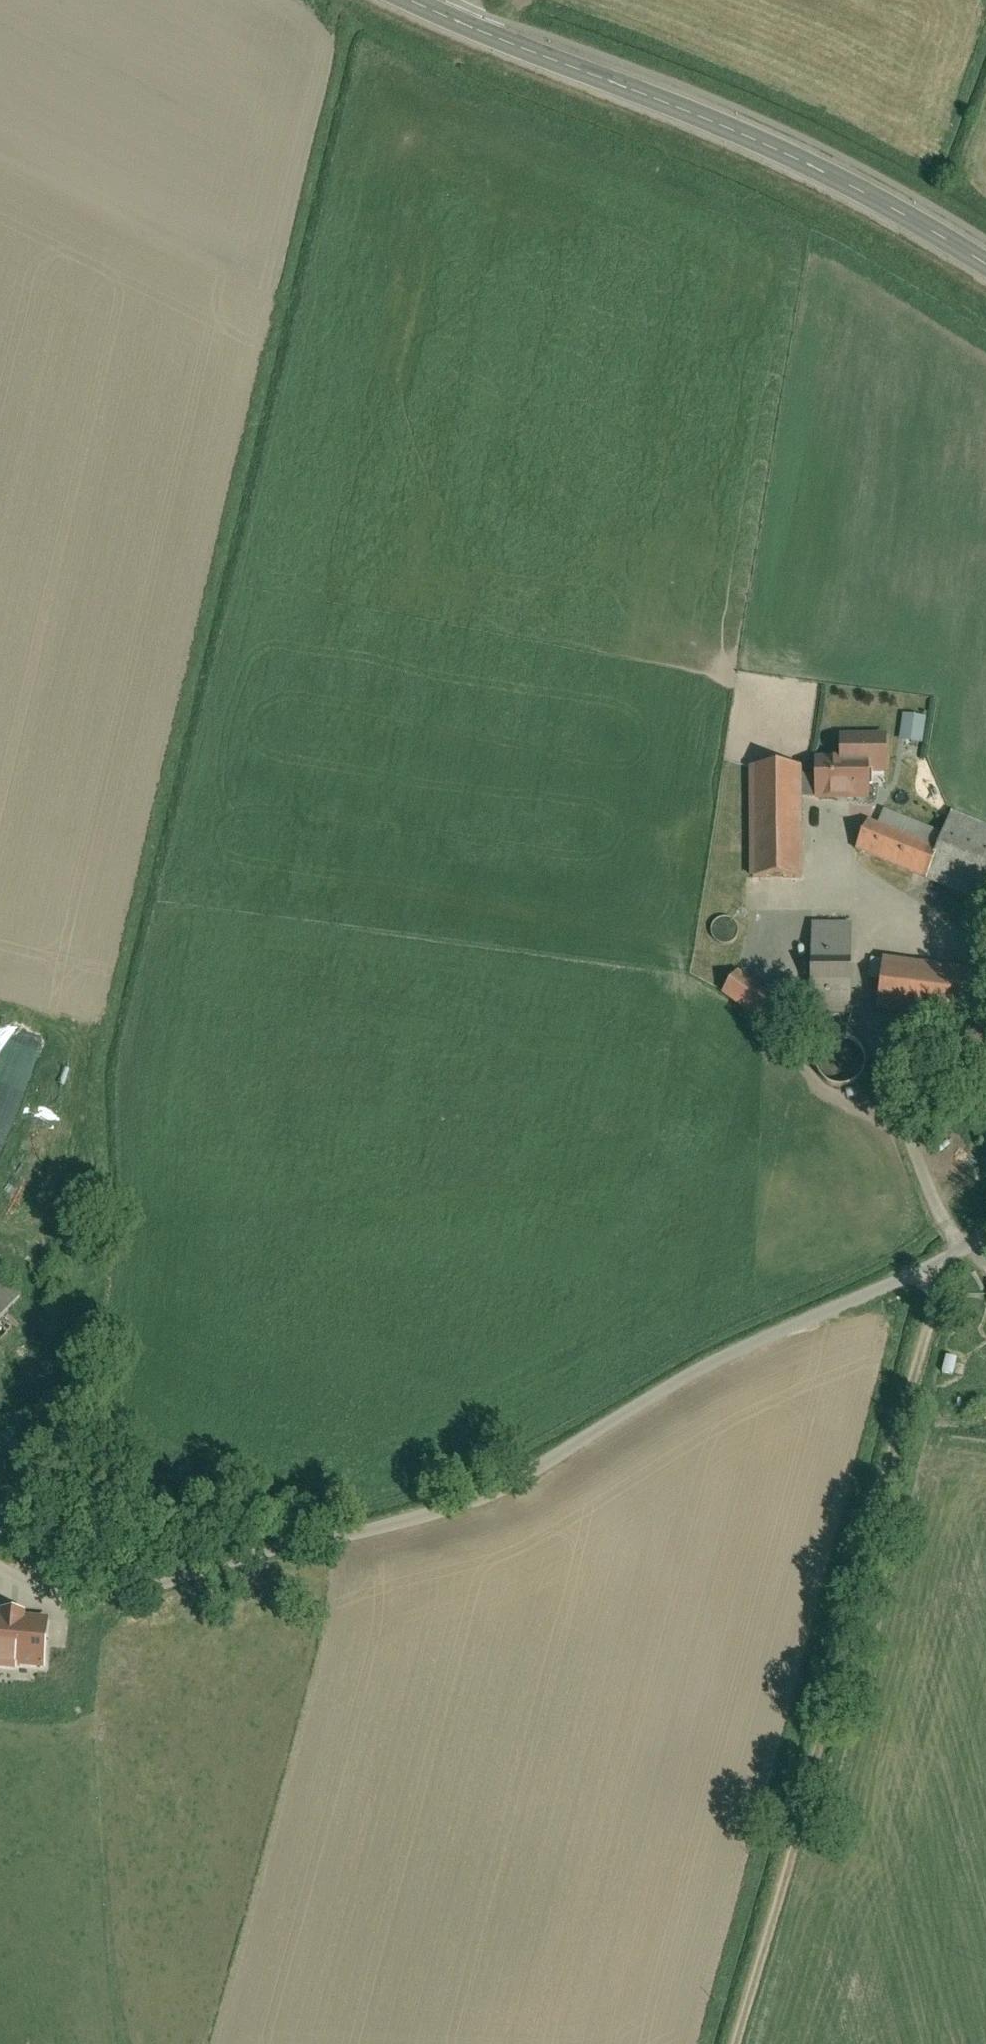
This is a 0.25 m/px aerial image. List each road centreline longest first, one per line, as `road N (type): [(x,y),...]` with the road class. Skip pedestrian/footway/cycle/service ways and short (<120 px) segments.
road 1 (track): [(731,2043),(953,1234)]
road 2 (secondary): [(406,0),(765,147),(985,268)]

